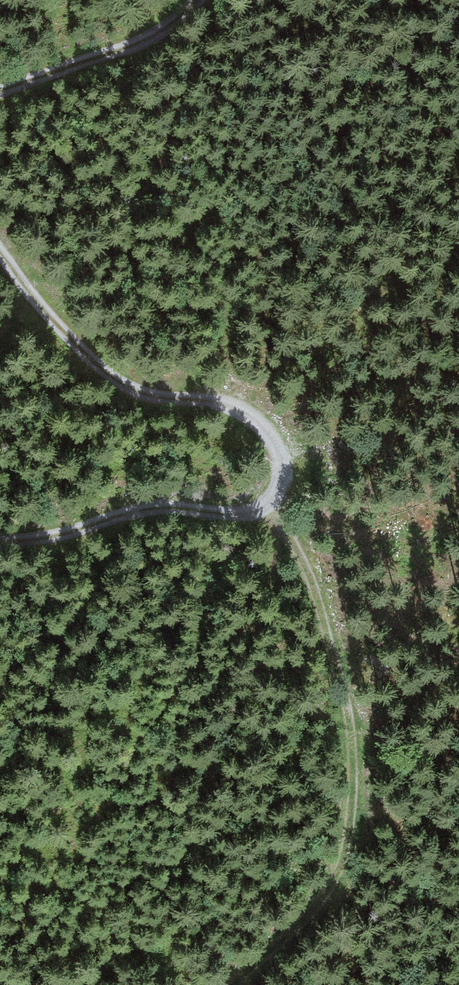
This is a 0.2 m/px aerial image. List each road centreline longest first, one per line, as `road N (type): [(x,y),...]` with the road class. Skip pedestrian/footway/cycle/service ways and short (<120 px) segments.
road 1 (track): [(0,257),(101,376),(132,396),(229,407),(269,438),(272,467),(268,490),(253,503),(168,504),(55,536),(0,539)]
road 2 (track): [(268,490),(310,589),(342,703),(347,828),(324,892),(230,984)]
road 3 (track): [(196,0),(133,43),(0,91)]

